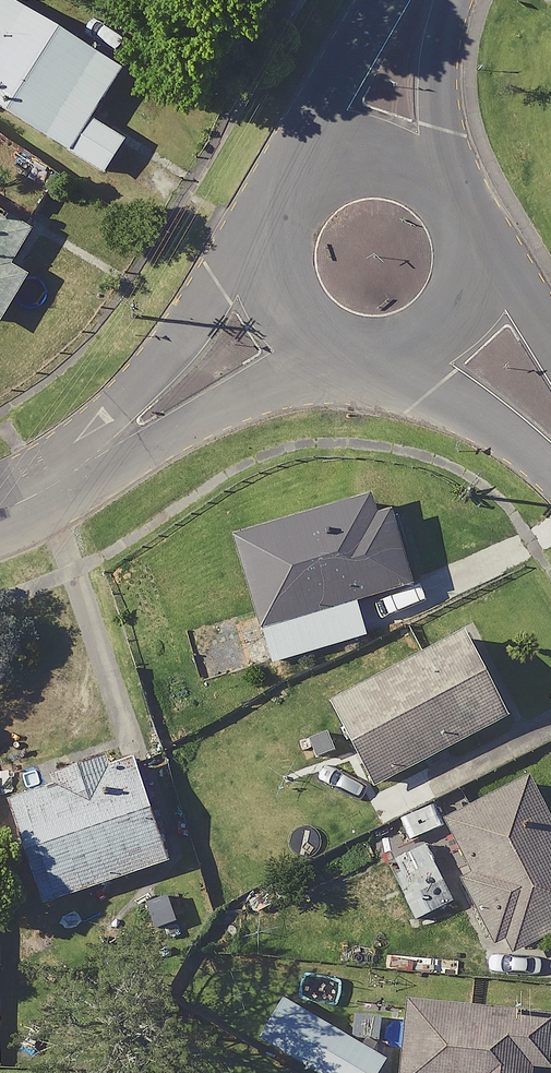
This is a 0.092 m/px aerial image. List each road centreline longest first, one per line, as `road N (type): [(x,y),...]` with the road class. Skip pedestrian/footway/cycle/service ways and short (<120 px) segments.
road 1 (residential): [(34,497),(278,212)]
road 2 (residential): [(356,358),(250,395),(34,497)]
road 3 (tertiary): [(286,198),(332,86),(382,0)]
road 4 (residential): [(550,470),(465,409),(366,359)]
road 5 (tertiary): [(465,209),(476,261),(460,311),(422,347),(366,359)]
road 6 (tertiary): [(455,0),(439,99),(458,197)]
road 7 (tertiary): [(286,198),(314,170),(371,153),(429,169),(458,197)]
road 8 (tertiary): [(356,358),(308,337),(279,301),(268,257),(278,212)]
road 9 (residential): [(465,209),(550,337)]

